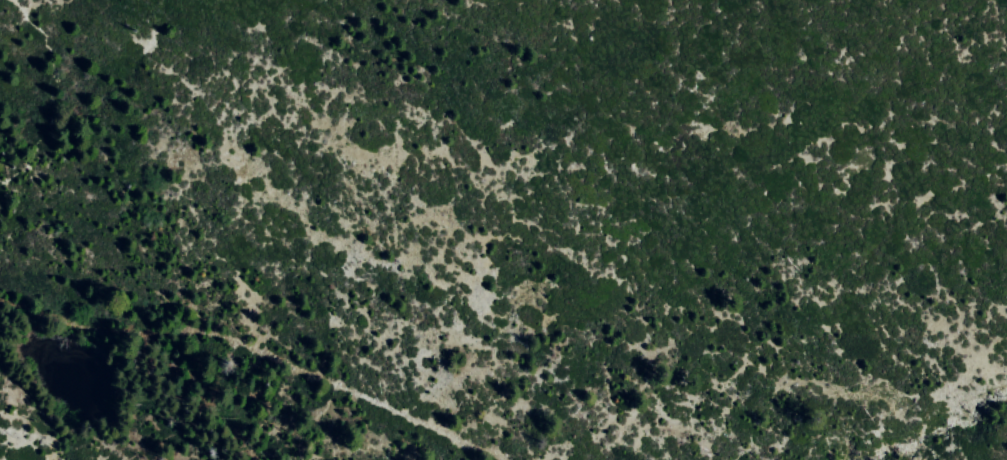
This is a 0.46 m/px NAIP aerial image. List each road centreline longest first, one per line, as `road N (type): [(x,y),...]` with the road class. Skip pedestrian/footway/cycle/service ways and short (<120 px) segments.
road 1 (track): [(437,459),(397,419),(221,348),(56,336),(0,317)]

